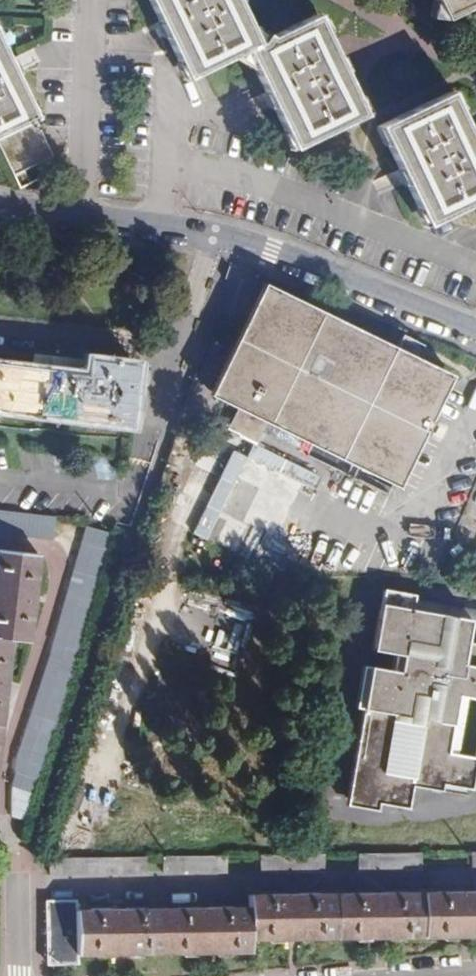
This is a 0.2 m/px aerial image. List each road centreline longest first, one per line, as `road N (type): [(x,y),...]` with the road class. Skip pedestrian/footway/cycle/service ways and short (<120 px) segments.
road 1 (residential): [(475,330),(258,243),(0,202)]

